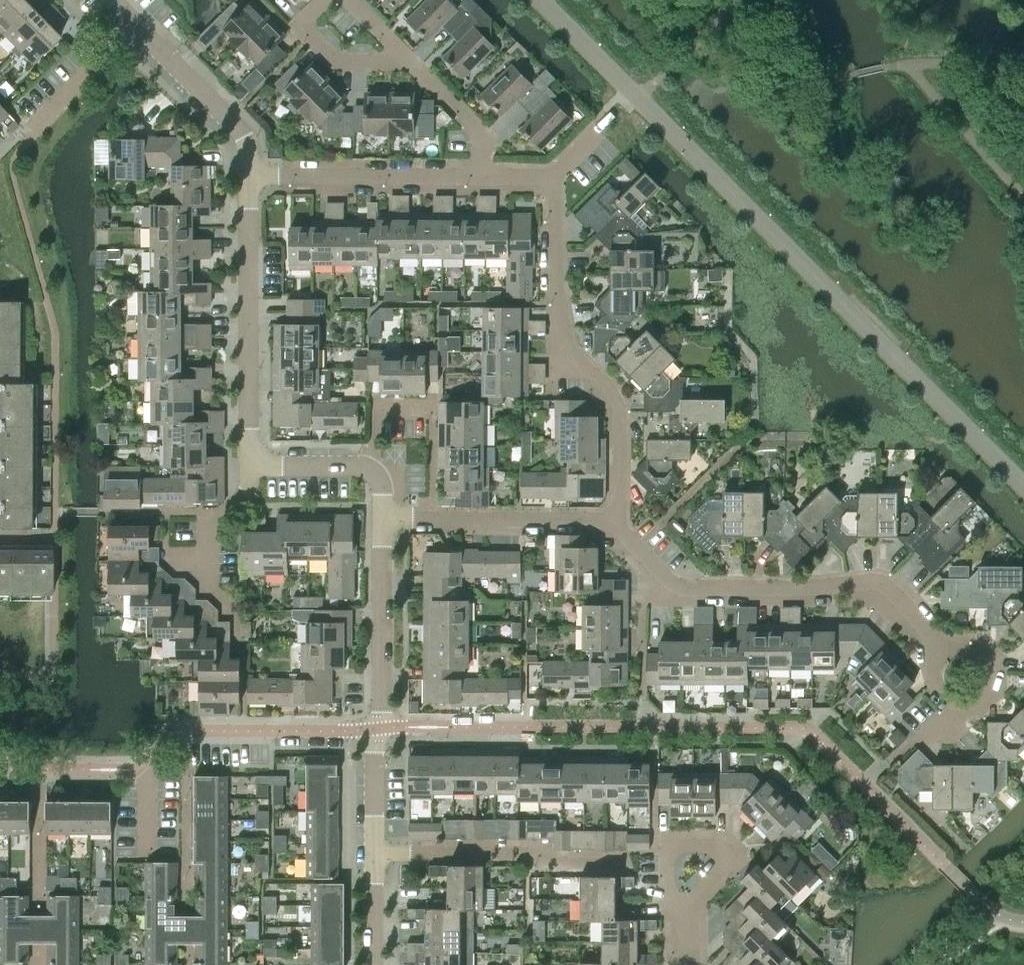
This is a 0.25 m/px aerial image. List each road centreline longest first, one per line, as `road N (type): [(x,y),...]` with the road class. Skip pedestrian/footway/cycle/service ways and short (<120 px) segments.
road 1 (residential): [(1023,487),(540,0)]
road 2 (residential): [(946,657),(881,582),(679,587),(618,519)]
road 3 (residential): [(618,519),(619,408),(612,390),(568,348),(556,281),(555,178)]
road 4 (residential): [(147,854),(147,759),(176,730),(377,728)]
road 5 (residential): [(250,466),(250,175)]
road 6 (residential): [(374,852),(617,861)]
road 7 (residential): [(382,516),(618,519)]
road 8 (residential): [(250,175),(482,177)]
road 9 (residential): [(377,728),(382,516)]
road 10 (residential): [(250,175),(244,136),(136,24)]
road 11 (residential): [(482,177),(482,136),(407,57)]
road 12 (residential): [(32,127),(136,24)]
road 13 (residential): [(687,905),(667,892),(667,850),(719,846),(727,862)]
road 14 (residential): [(210,584),(210,526),(246,492),(250,466)]
road 15 (residential): [(946,657),(976,660),(977,689),(948,695),(936,677),(941,662)]
road 16 (residential): [(374,852),(377,728)]

